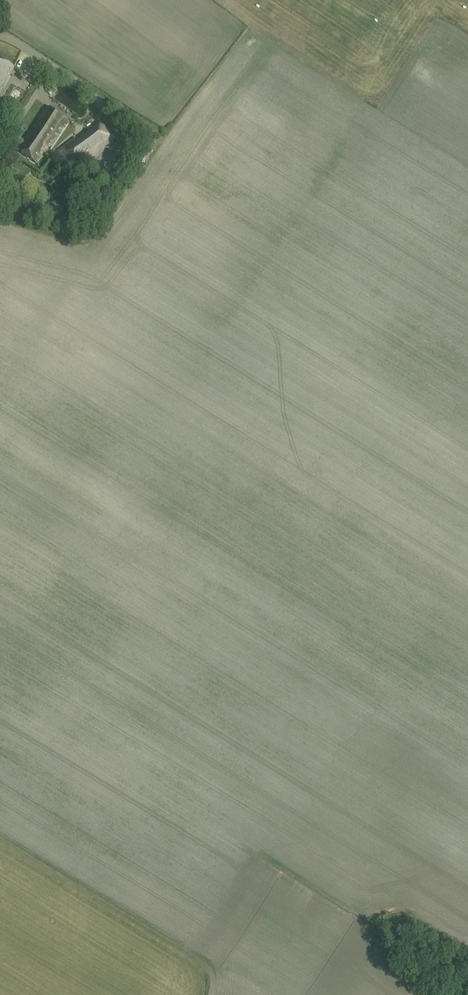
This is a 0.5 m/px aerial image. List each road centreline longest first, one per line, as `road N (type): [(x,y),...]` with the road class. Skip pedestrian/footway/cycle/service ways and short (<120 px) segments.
road 1 (track): [(208,994),(206,970),(0,840)]

